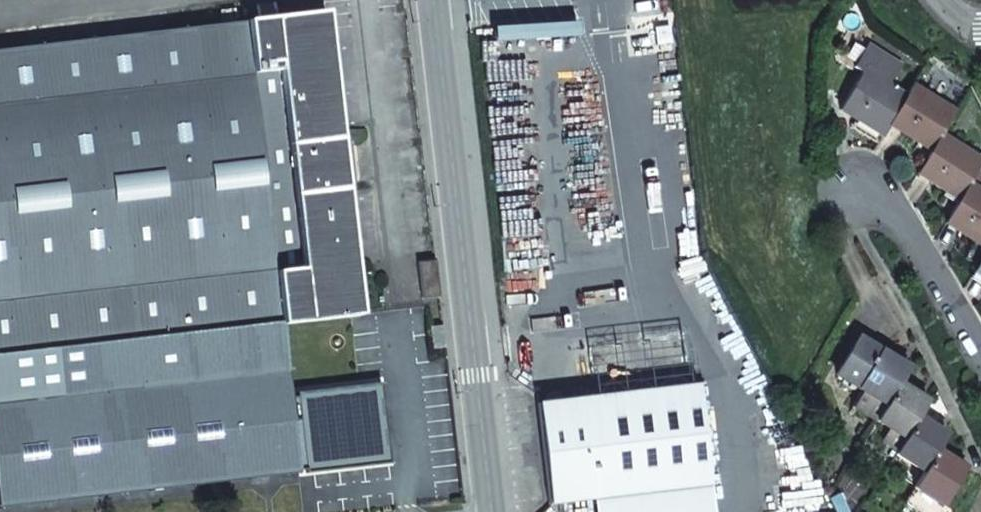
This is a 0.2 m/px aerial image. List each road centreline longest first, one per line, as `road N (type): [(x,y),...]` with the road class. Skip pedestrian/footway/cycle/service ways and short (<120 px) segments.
road 1 (tertiary): [(492,511),(434,0)]
road 2 (residential): [(856,188),(901,218),(980,353)]

